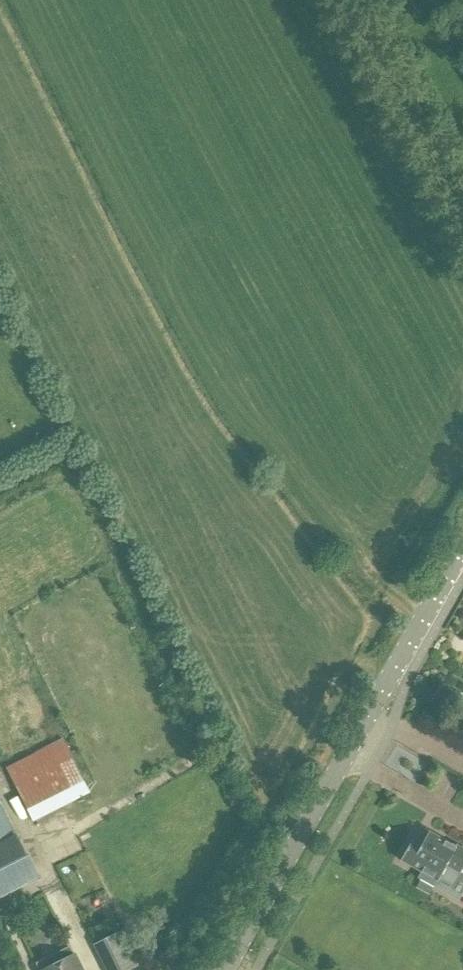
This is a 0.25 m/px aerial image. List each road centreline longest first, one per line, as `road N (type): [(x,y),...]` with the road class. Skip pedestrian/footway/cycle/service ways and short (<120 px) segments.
road 1 (tertiary): [(222,969),(462,548)]

